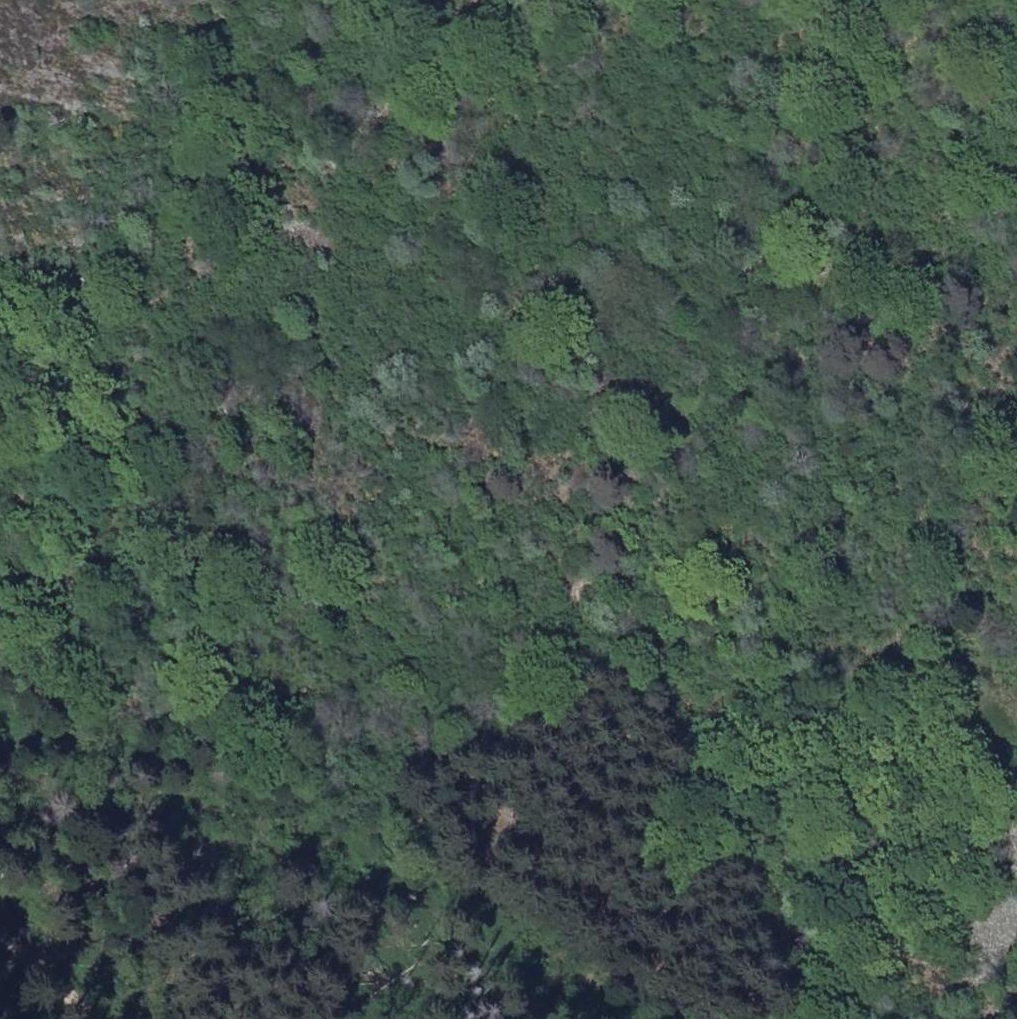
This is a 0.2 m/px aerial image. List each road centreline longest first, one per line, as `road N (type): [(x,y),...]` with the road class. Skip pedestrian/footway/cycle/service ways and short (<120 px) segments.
road 1 (track): [(1016,796),(996,778),(700,645),(629,602),(586,583),(572,590),(634,656),(854,1018)]
road 2 (track): [(96,1018),(0,926)]

